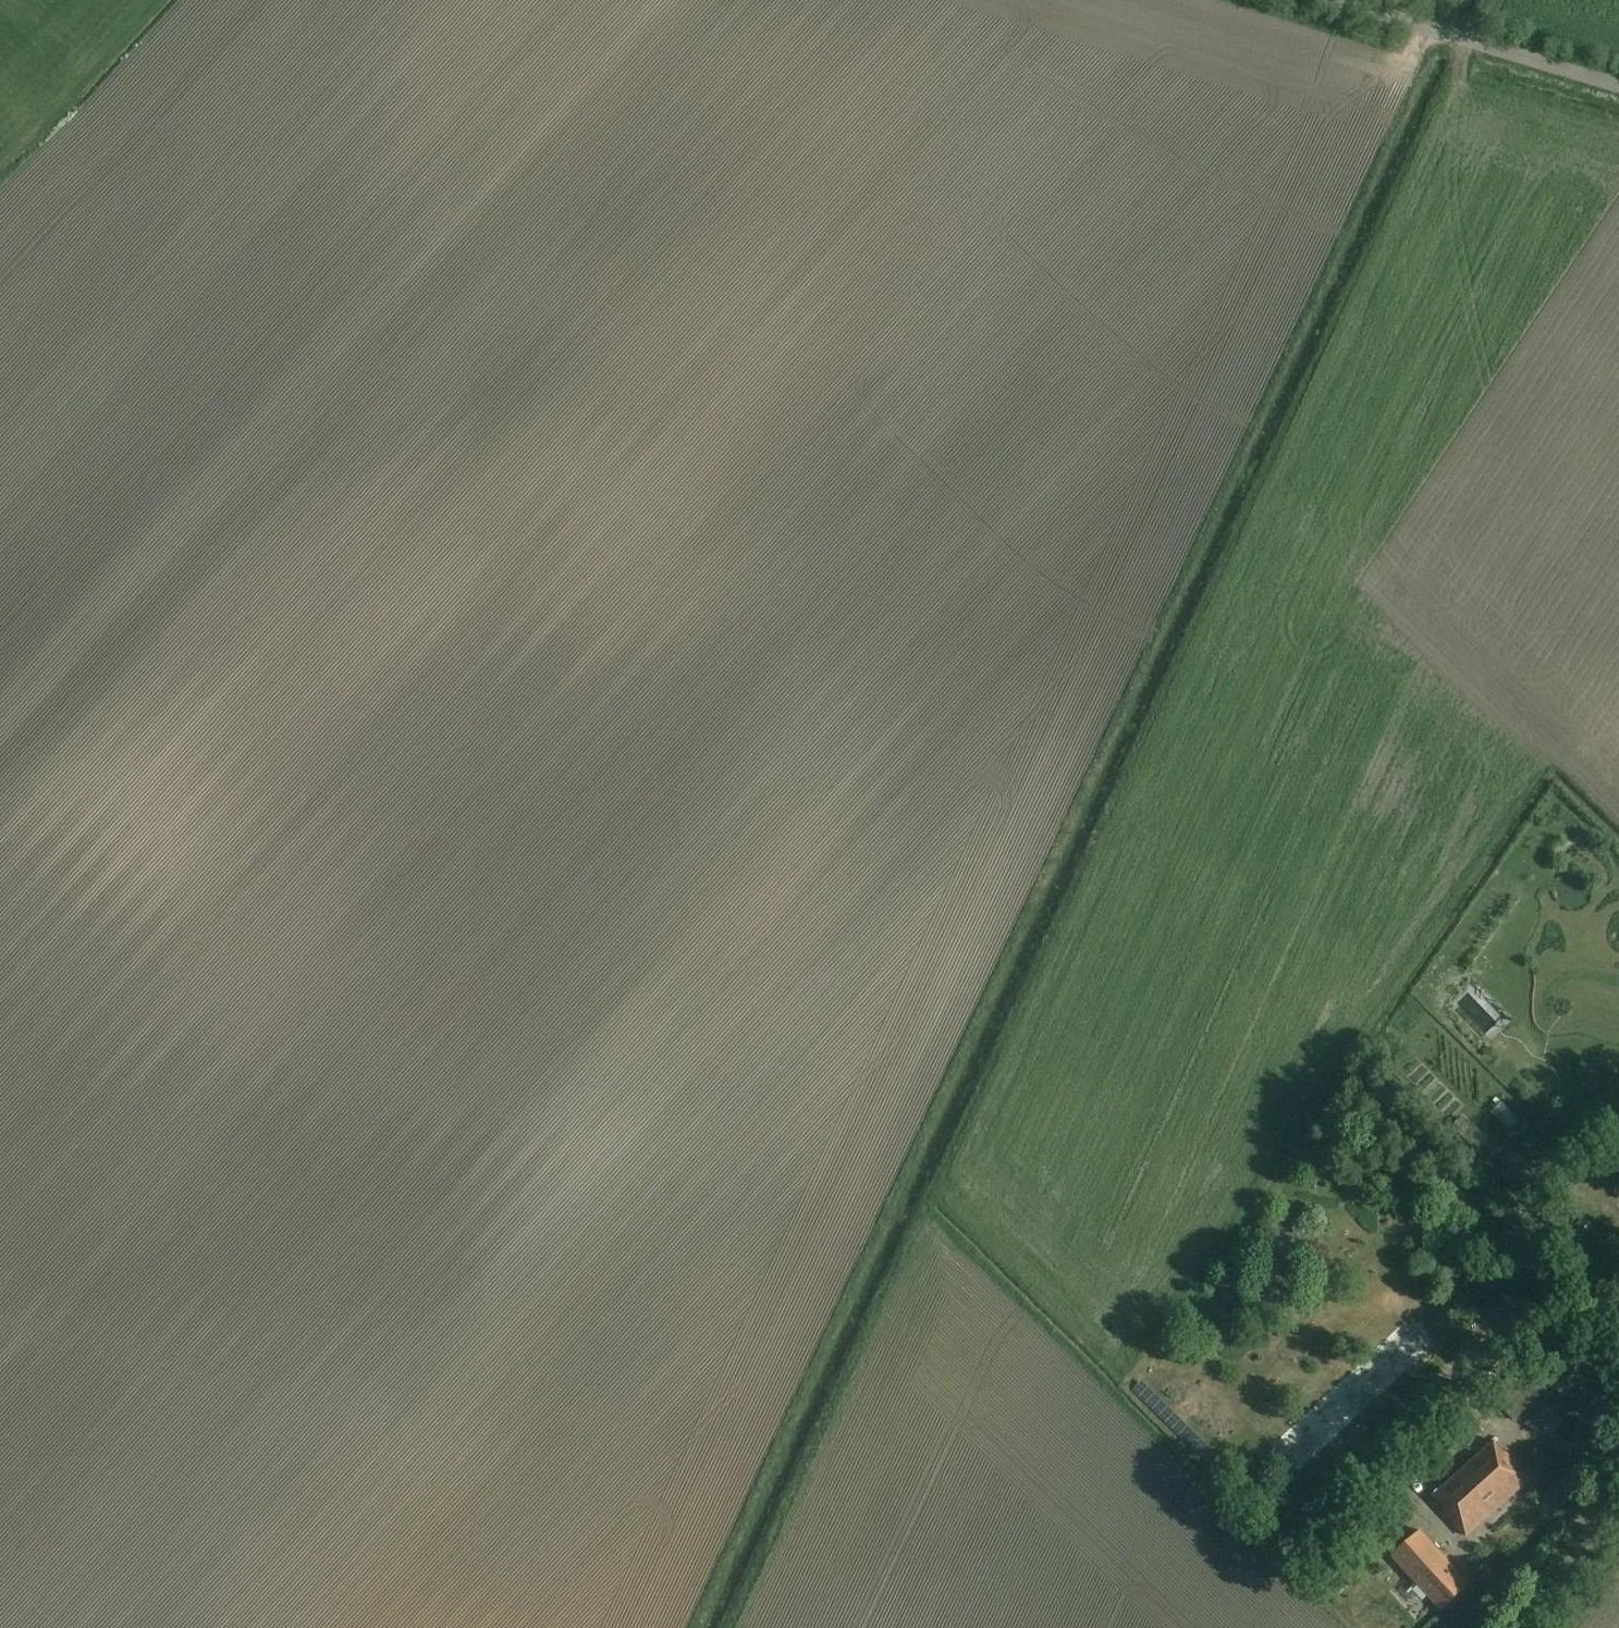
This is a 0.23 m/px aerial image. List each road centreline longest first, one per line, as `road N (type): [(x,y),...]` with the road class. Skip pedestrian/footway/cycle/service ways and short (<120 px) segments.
road 1 (unclassified): [(1618,86),(1336,0)]
road 2 (unclassified): [(1528,1627),(1618,1494)]

